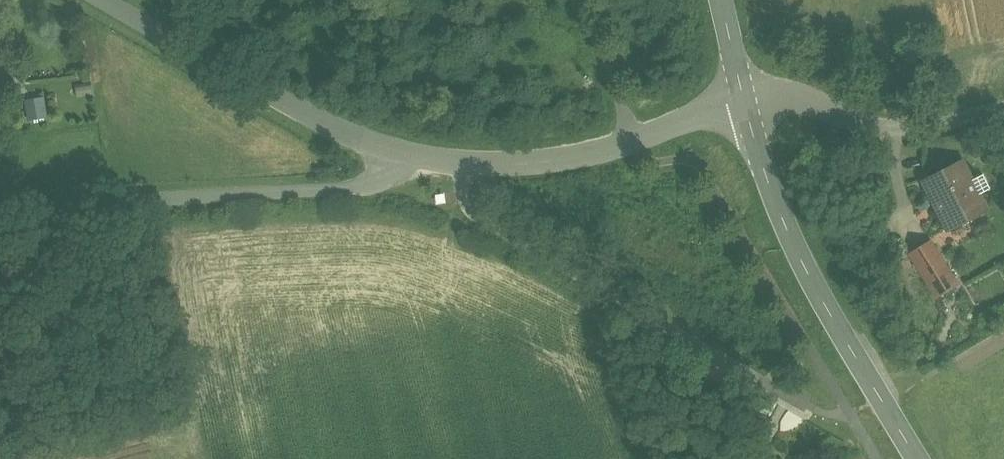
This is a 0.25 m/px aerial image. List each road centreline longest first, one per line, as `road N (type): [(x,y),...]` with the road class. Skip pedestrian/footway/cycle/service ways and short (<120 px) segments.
road 1 (unclassified): [(391,151),(376,177),(338,190),(0,214)]
road 2 (secondary): [(917,458),(811,278),(745,102)]
road 3 (unclassified): [(745,102),(625,146),(514,164),(391,151)]
road 4 (unclassified): [(391,151),(298,111),(105,0)]
road 5 (unclassified): [(1003,104),(892,127),(793,98),(745,102)]

